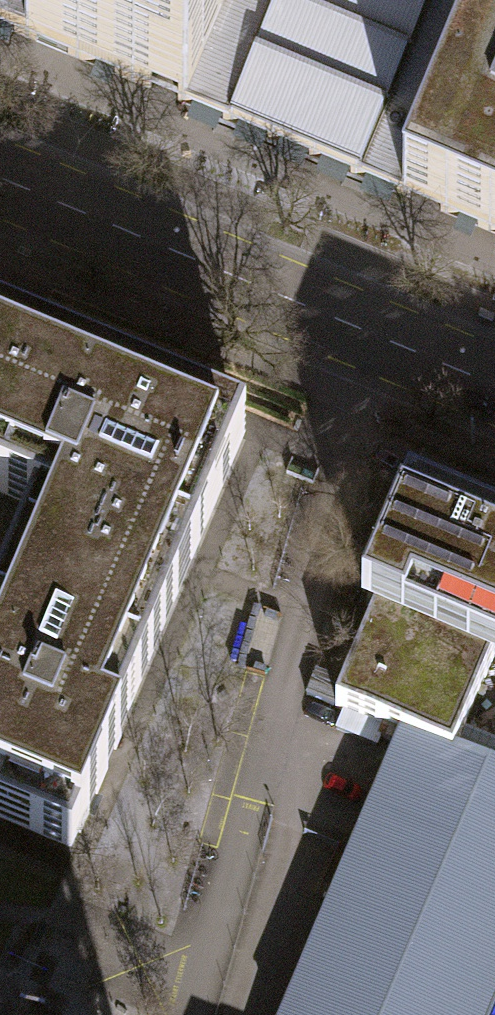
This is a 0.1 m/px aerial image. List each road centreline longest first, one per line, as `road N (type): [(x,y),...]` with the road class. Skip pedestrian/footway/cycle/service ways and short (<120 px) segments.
road 1 (tertiary): [(0,183),(494,388)]

